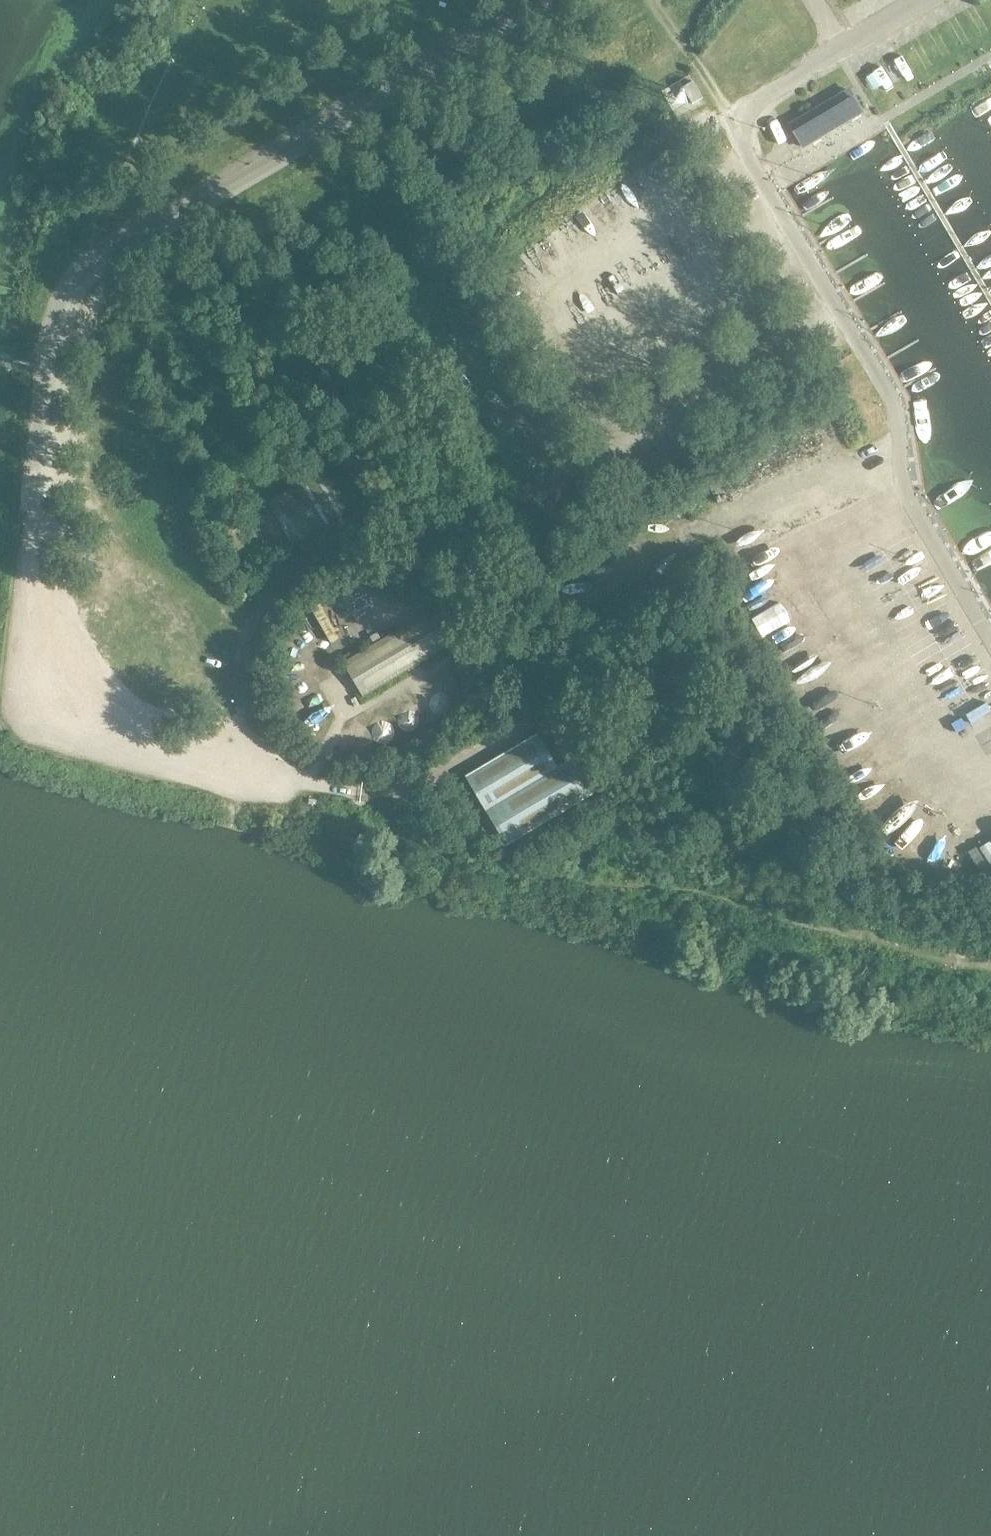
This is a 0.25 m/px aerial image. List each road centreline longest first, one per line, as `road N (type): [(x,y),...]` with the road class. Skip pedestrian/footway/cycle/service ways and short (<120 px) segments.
road 1 (unclassified): [(193,783),(27,738),(21,720),(58,320),(80,284),(550,0)]
road 2 (track): [(329,559),(266,608),(243,646),(241,793),(314,783),(350,707)]
road 3 (residential): [(900,453),(803,482),(578,598)]
road 4 (unclassified): [(990,55),(761,188)]
road 5 (track): [(535,725),(412,794),(314,783)]
road 6 (unclassified): [(924,0),(721,118)]
road 7 (residential): [(900,453),(901,470),(990,632)]
road 8 (residential): [(830,307),(898,416),(900,453)]
road 9 (unclassified): [(830,307),(761,188)]

